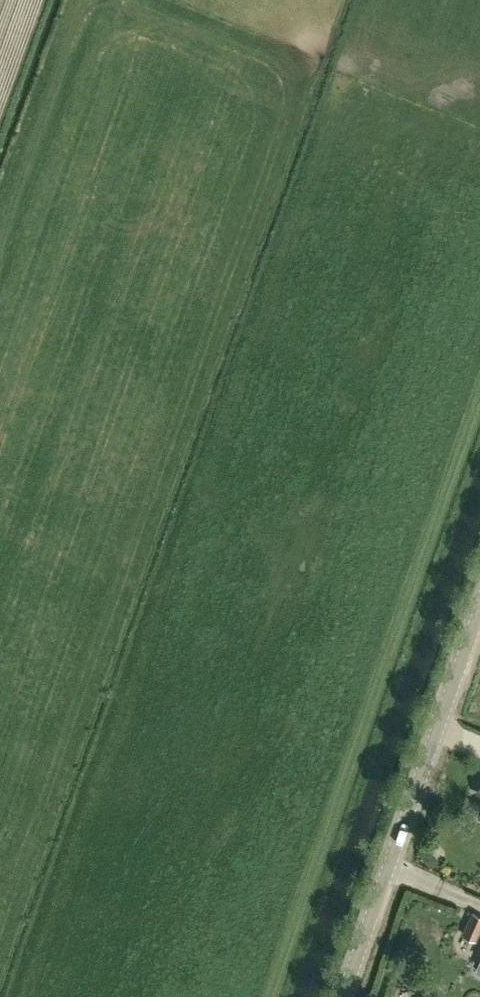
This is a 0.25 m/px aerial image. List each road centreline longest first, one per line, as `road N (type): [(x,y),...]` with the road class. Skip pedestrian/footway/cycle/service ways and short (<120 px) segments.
road 1 (tertiary): [(350,996),(479,627)]

